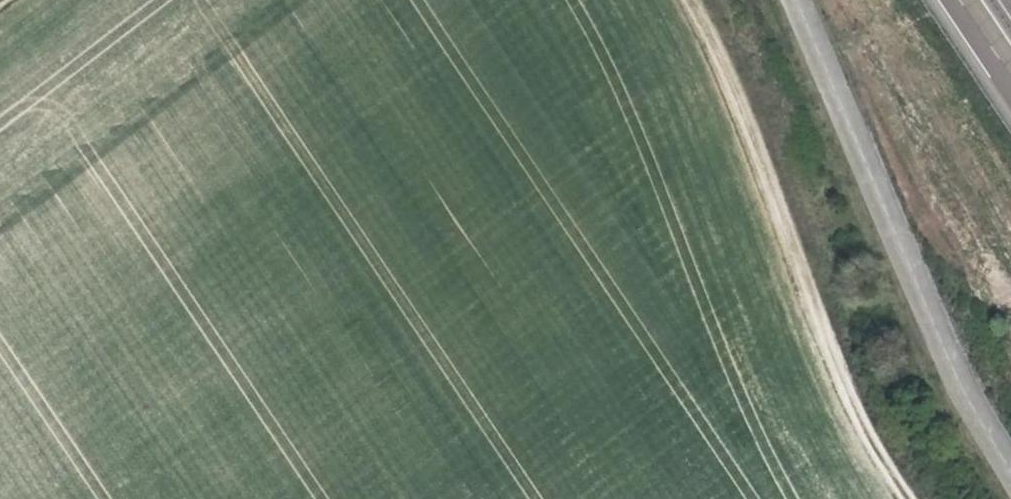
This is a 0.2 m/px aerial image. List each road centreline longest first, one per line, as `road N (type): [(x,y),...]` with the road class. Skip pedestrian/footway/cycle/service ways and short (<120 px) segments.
road 1 (track): [(854,498),(704,56),(669,0)]

